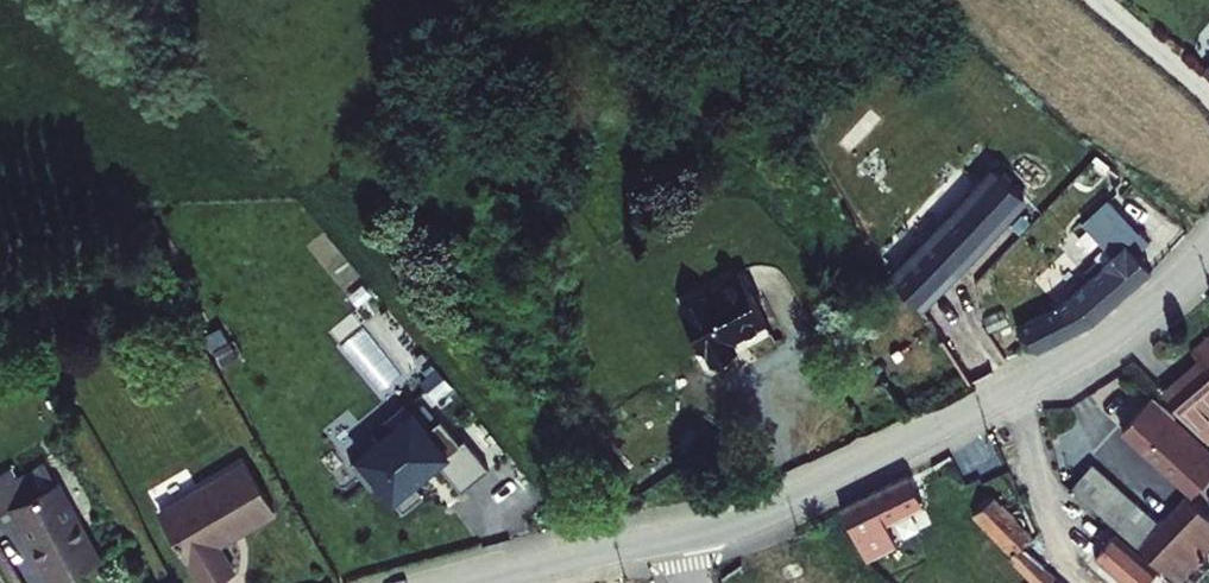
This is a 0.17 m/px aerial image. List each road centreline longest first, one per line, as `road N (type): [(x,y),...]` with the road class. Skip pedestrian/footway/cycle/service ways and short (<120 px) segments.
road 1 (residential): [(681,537),(760,516),(1073,363),(1131,326),(1208,254)]
road 2 (residential): [(484,582),(681,537)]

